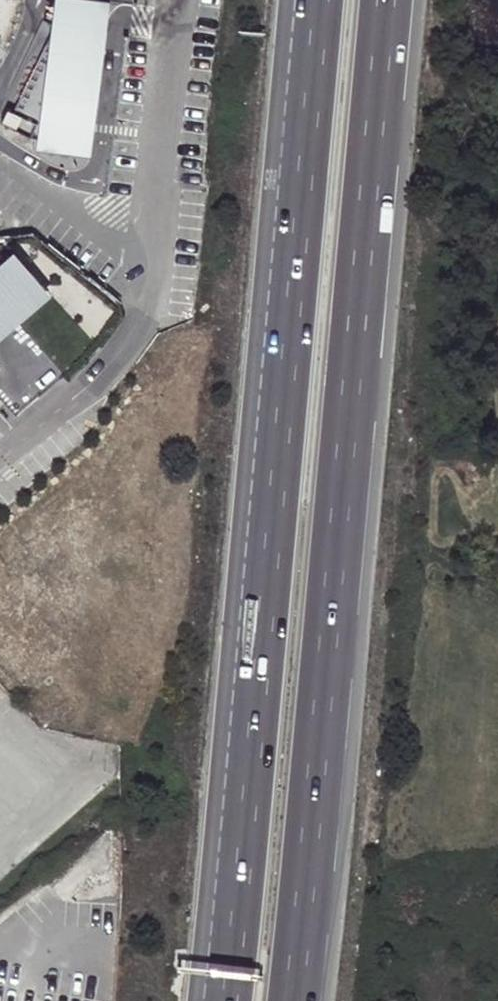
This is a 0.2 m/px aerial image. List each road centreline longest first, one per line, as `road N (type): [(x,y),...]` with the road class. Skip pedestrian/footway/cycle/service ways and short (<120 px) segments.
road 1 (motorway): [(322,0),(251,774),(221,1000)]
road 2 (motorway): [(295,1000),(330,703),(392,0)]

